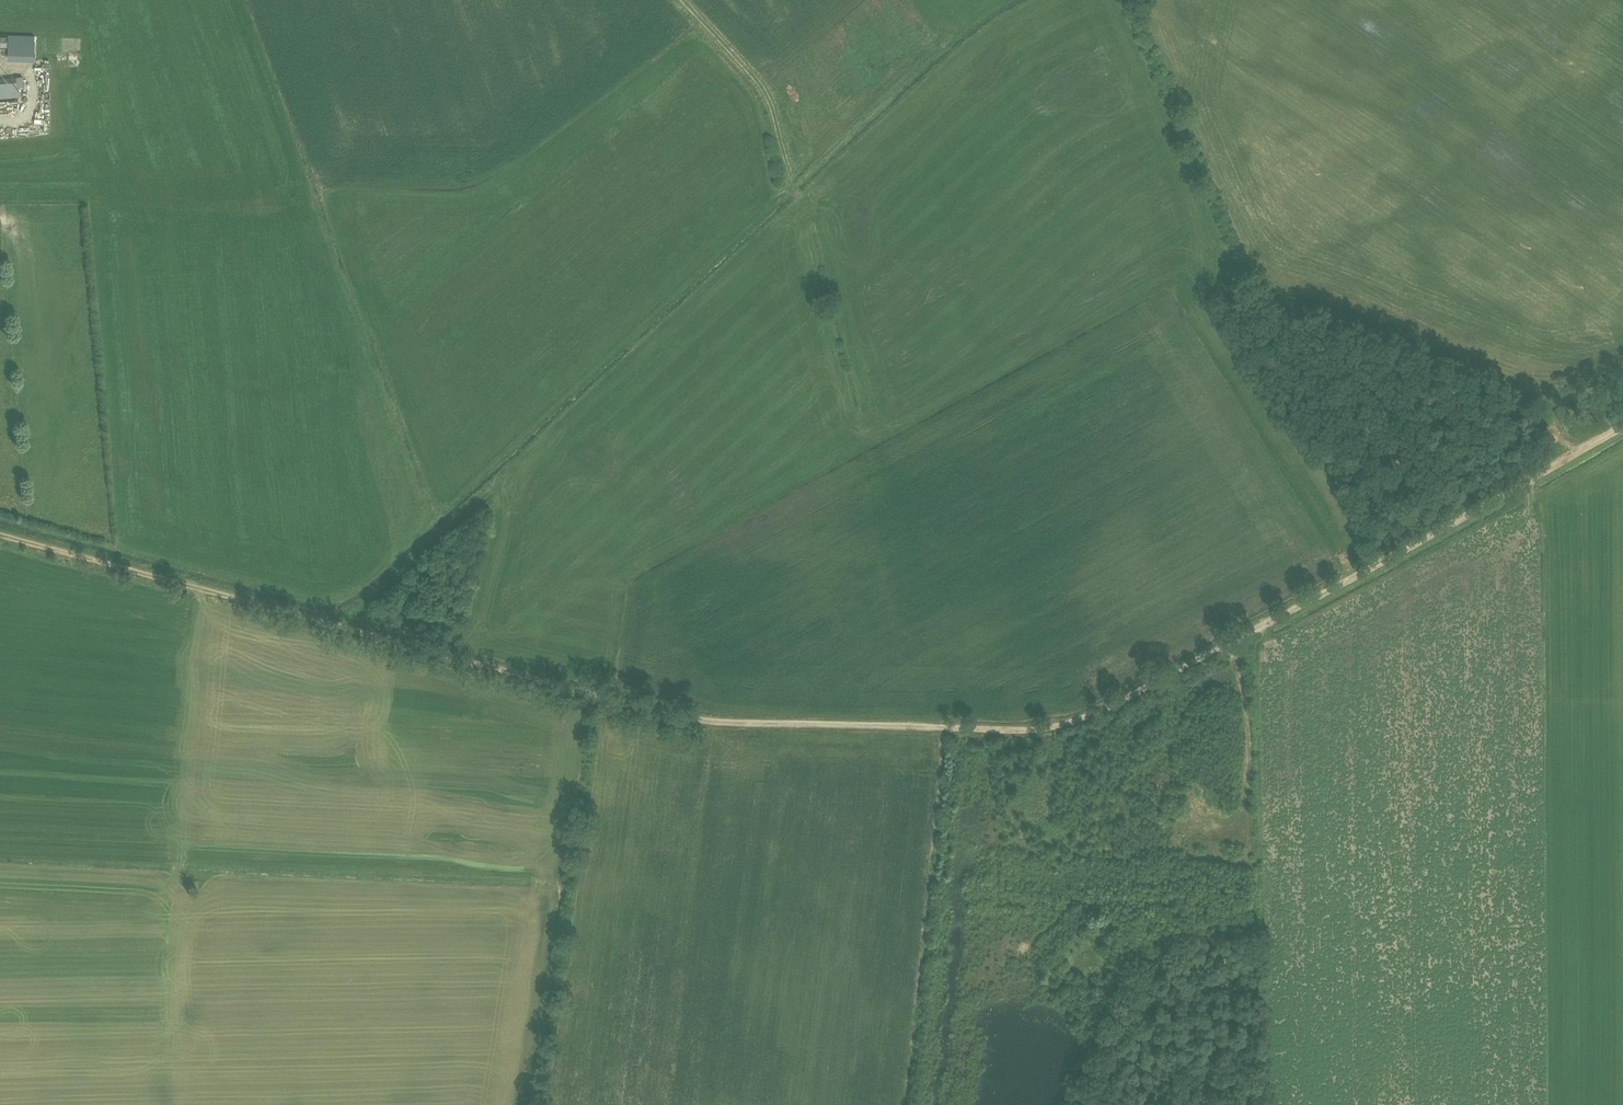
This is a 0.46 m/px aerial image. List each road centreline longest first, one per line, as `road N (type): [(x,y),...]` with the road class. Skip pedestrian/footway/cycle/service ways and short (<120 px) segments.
road 1 (track): [(0,537),(676,716),(1040,729),(1082,719),(1317,600),(1622,425)]

